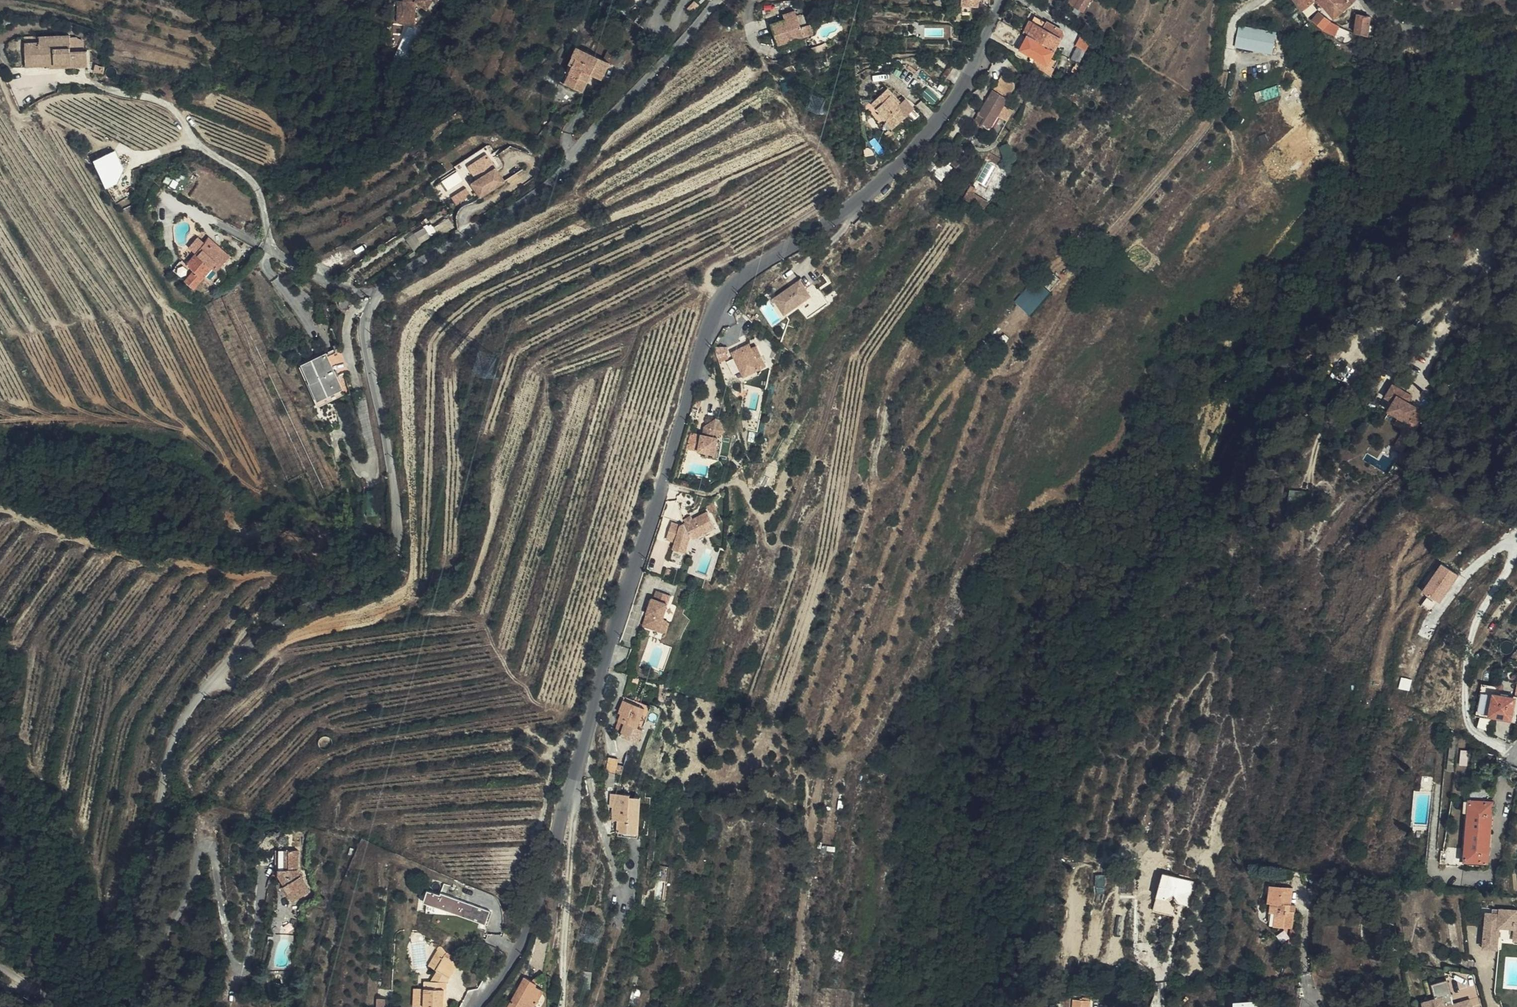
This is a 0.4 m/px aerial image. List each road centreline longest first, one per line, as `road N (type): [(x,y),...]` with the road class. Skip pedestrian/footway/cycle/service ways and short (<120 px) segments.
road 1 (residential): [(719,0),(539,190),(395,278),(373,304),(366,343),(395,487),(393,550),(374,573),(231,659),(178,735),(140,900),(143,1006)]
road 2 (tertiary): [(478,1006),(519,953),(539,909),(717,306),(754,269),(861,199),(921,144),(961,91),(1002,0)]
road 3 (residential): [(1370,0),(1418,29),(1516,32)]

